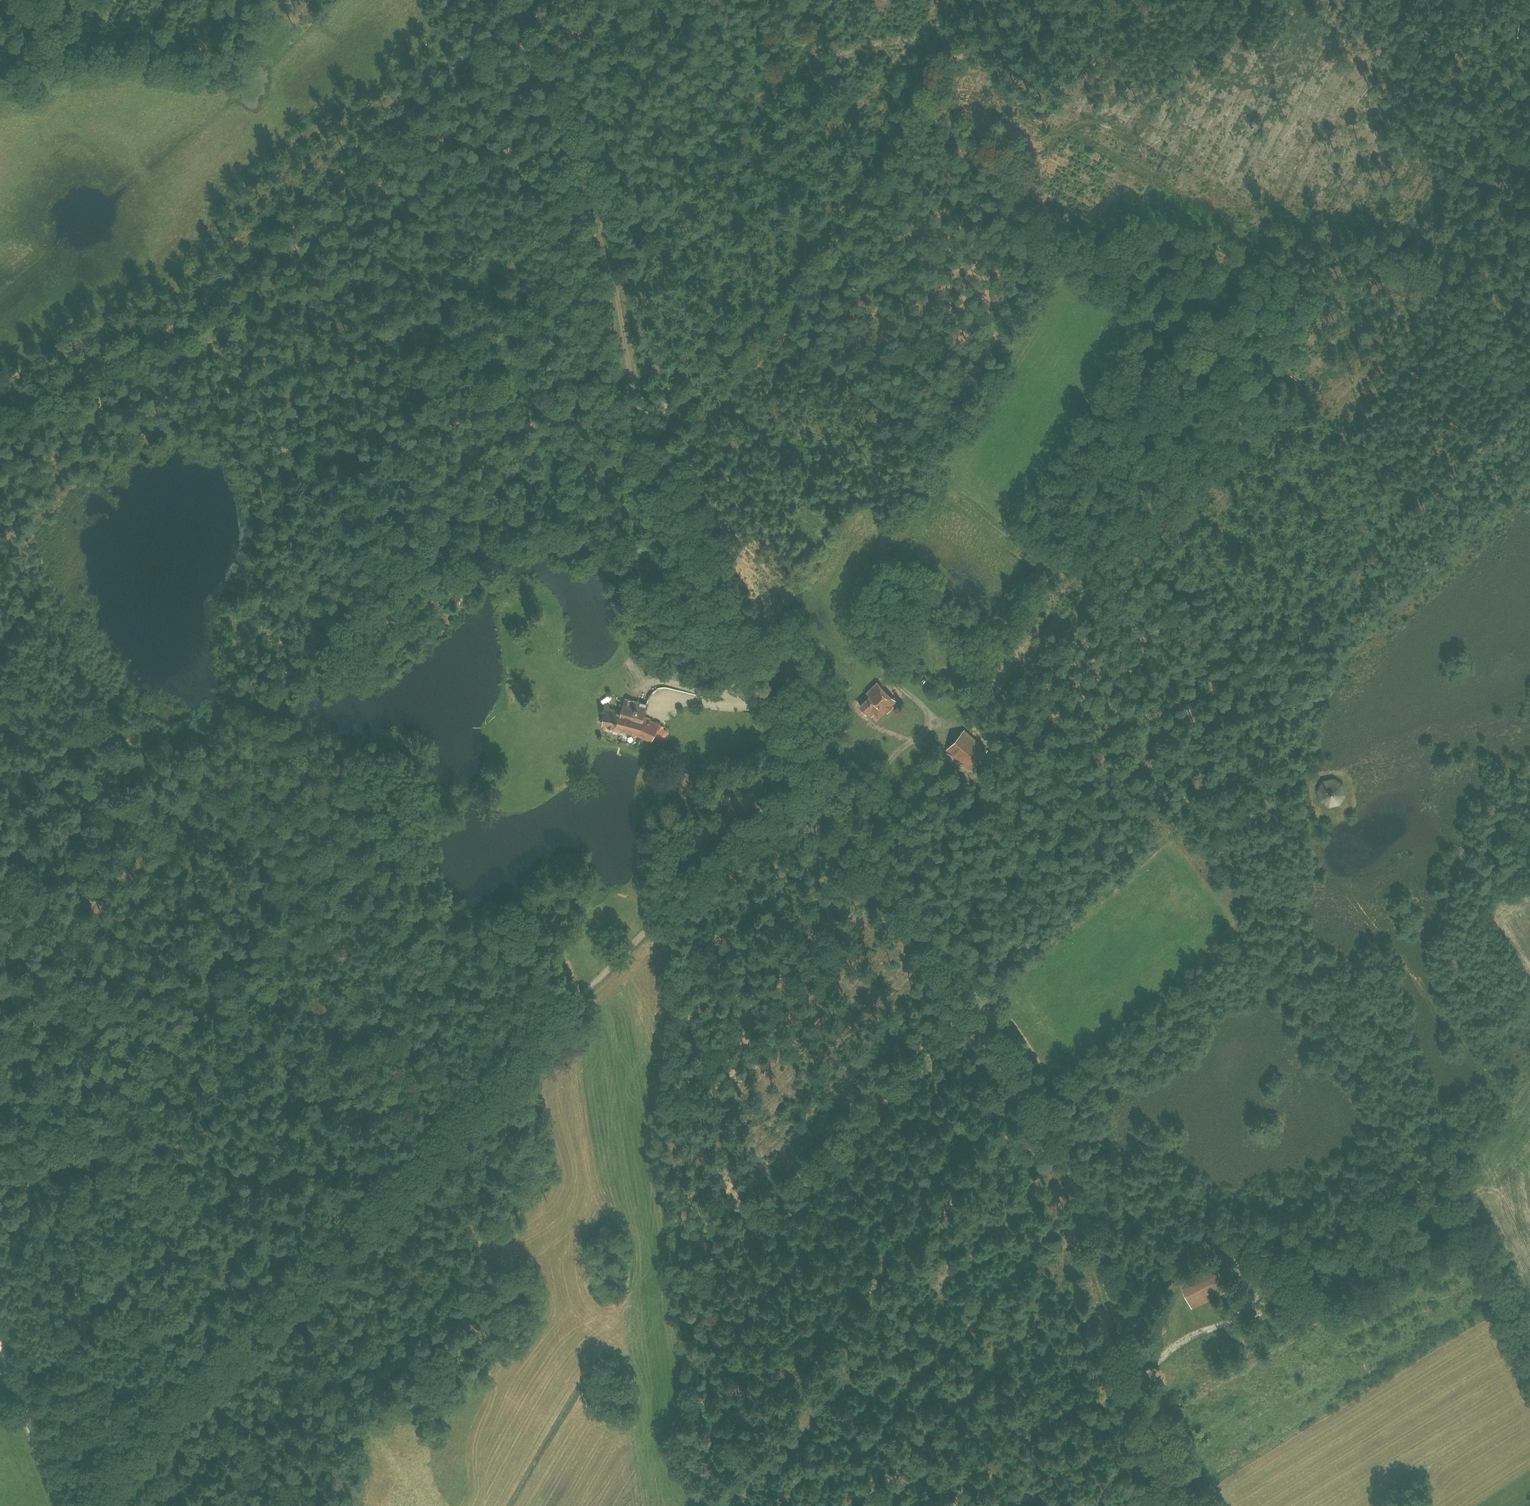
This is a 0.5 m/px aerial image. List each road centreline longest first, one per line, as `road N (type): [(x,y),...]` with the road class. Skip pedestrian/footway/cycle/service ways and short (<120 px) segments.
road 1 (track): [(803,771),(73,1505)]
road 2 (unclassified): [(1183,1505),(1143,1422),(1056,1143),(1025,1070),(803,771)]
road 3 (track): [(803,771),(733,664),(680,559),(594,199),(516,11)]
road 4 (track): [(0,425),(263,258),(516,11)]
road 5 (track): [(239,744),(0,1105)]
road 6 (track): [(1121,1358),(1220,1299),(1271,1257),(1326,1233),(1457,1203)]
road 7 (unclassified): [(61,1505),(0,1341)]

